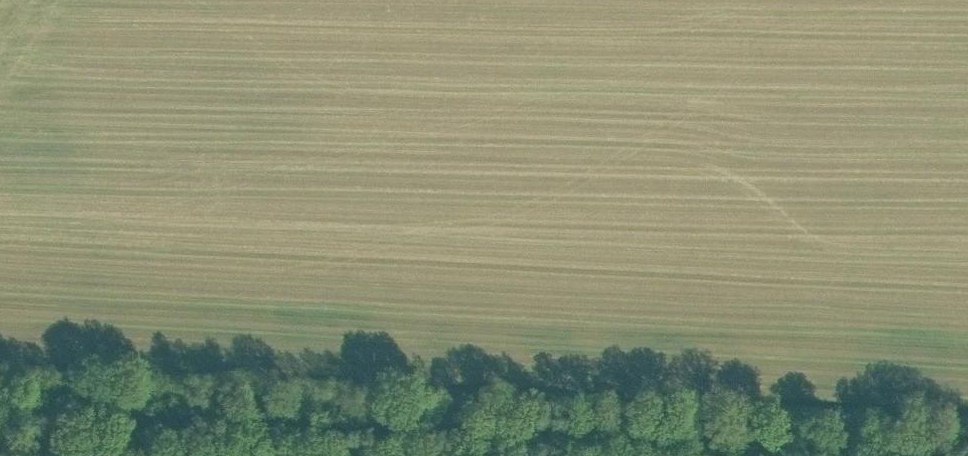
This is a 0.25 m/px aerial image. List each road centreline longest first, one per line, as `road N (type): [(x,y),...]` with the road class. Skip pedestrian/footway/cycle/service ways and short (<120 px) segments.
road 1 (track): [(967,449),(0,409)]

